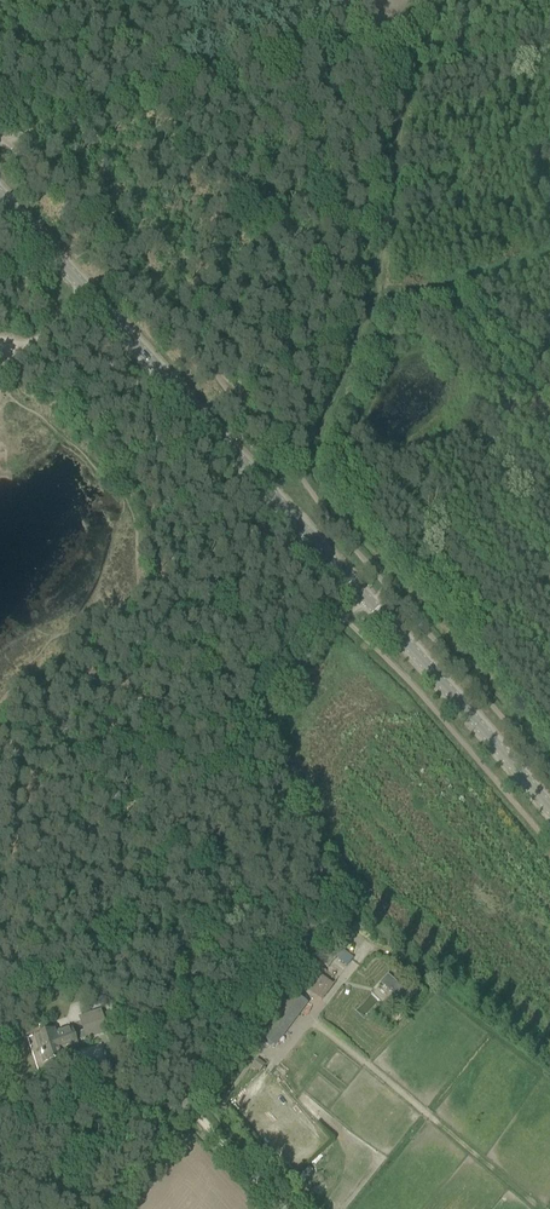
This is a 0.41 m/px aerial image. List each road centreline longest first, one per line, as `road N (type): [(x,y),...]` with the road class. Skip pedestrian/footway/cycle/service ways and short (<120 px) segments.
road 1 (residential): [(187,1104),(331,911),(332,889),(257,736),(258,714),(365,599)]
road 2 (tertiary): [(365,599),(0,193)]
road 3 (track): [(437,0),(411,24),(0,141)]
road 4 (tertiary): [(549,807),(365,599)]
road 5 (track): [(305,482),(378,302)]
road 6 (track): [(282,1208),(187,1104)]
road 7 (track): [(111,1208),(187,1104)]

